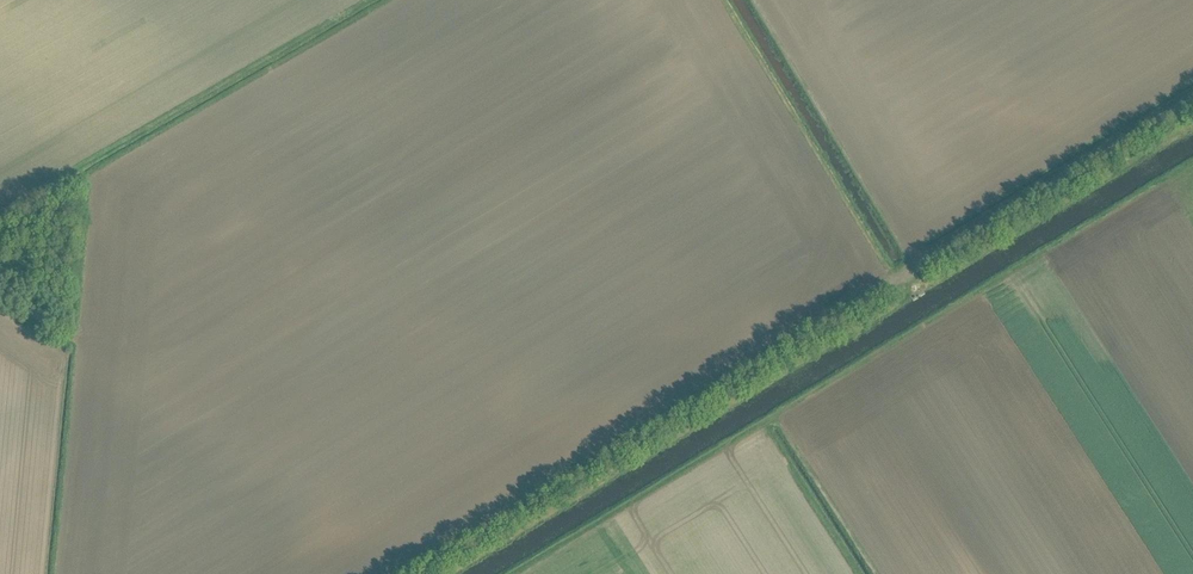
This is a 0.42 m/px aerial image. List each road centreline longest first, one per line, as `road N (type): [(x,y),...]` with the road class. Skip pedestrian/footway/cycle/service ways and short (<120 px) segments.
road 1 (track): [(407,573),(865,301),(909,284),(971,234),(1192,103)]

